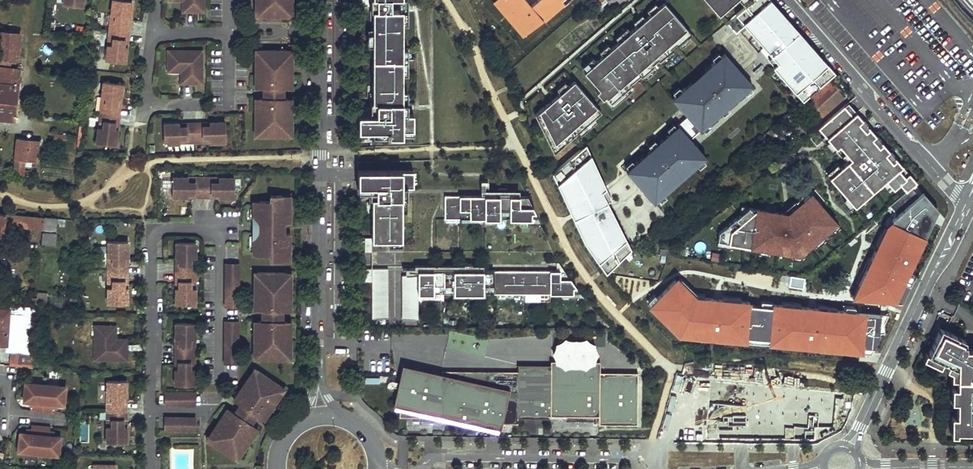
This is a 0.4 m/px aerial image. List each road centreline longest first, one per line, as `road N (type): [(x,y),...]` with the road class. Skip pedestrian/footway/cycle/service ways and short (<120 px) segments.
road 1 (residential): [(218,375),(217,226),(150,226),(148,468)]
road 2 (residential): [(320,415),(319,32)]
road 3 (residential): [(969,204),(786,0)]
road 4 (residential): [(851,448),(969,204)]
road 5 (residential): [(152,31),(148,104),(194,105)]

